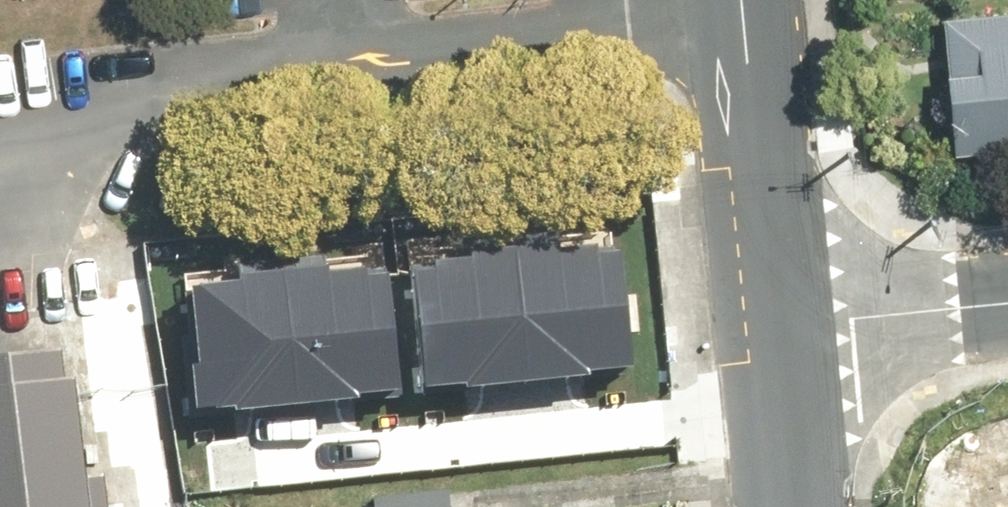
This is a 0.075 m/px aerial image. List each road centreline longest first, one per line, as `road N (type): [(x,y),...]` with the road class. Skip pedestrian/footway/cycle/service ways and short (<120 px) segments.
road 1 (residential): [(743,0),(783,328)]
road 2 (residential): [(783,328),(1007,305)]
road 3 (residential): [(783,328),(800,506)]

